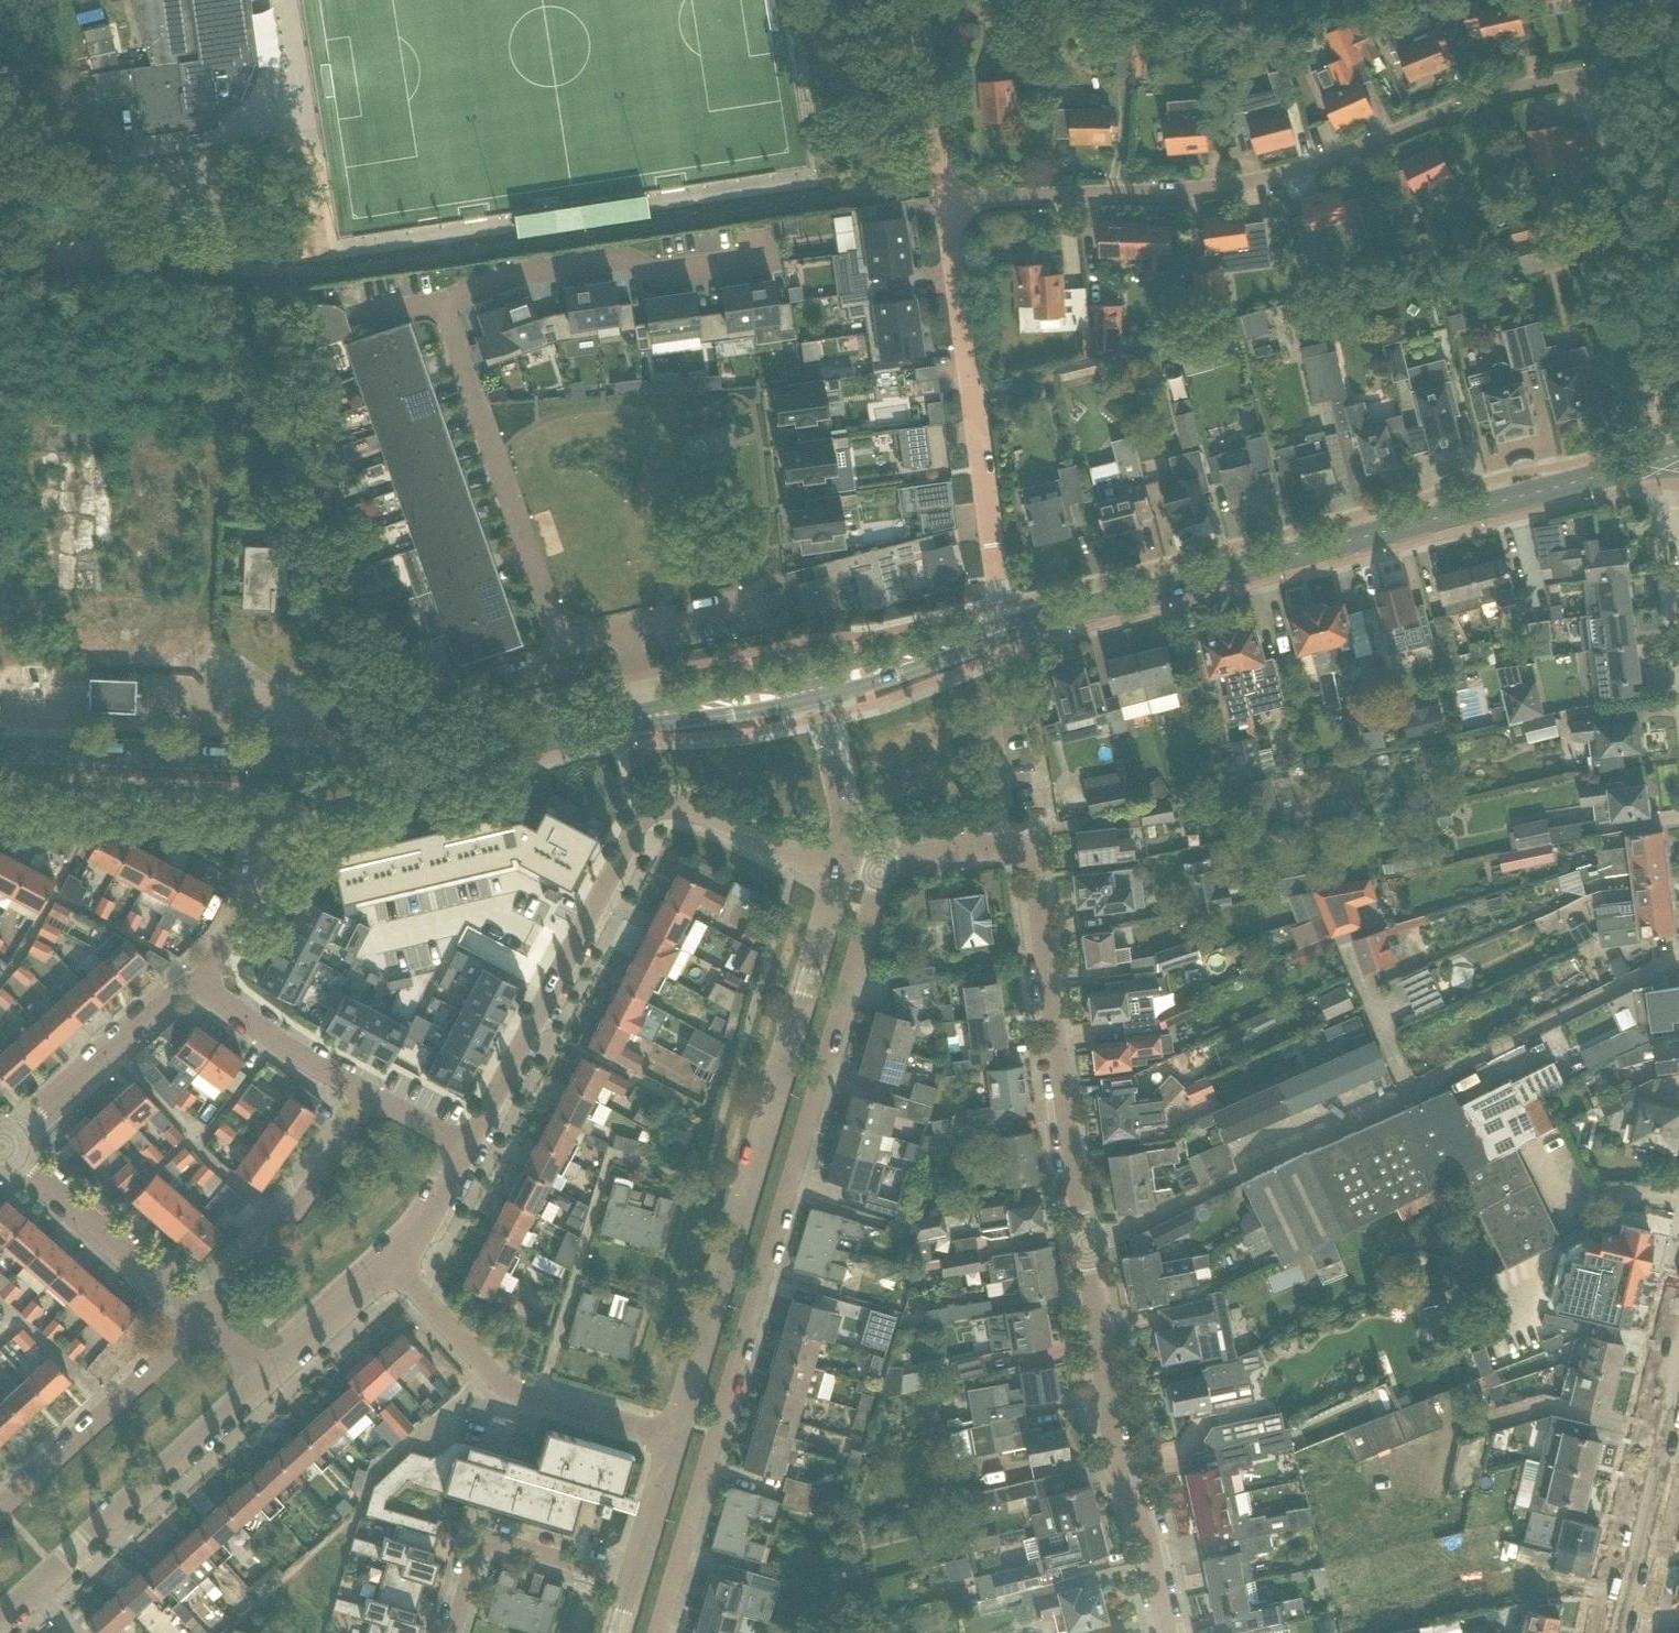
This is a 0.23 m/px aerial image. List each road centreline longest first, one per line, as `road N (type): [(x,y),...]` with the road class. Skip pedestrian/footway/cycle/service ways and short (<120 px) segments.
road 1 (residential): [(1007,630),(946,201),(1243,191),(1487,96),(1588,78)]
road 2 (residential): [(659,1632),(884,853)]
road 3 (tertiary): [(1007,630),(1666,463)]
road 4 (residential): [(1678,958),(1089,1236)]
road 5 (residential): [(676,1433),(840,859)]
road 6 (tertiary): [(0,749),(358,766),(447,756),(581,726)]
road 7 (residential): [(468,1142),(631,829),(653,810),(693,805),(797,859),(840,859)]
road 8 (residential): [(581,726),(441,302)]
road 9 (residential): [(1089,1236),(1030,873),(1021,854),(996,839)]
road 10 (residential): [(1169,1632),(1089,1236)]
road 11 (unclassified): [(1588,78),(1666,463)]
road 12 (residential): [(0,1622),(263,1384)]
road 13 (residential): [(676,1433),(494,1382),(399,1266)]
road 14 (residential): [(441,302),(546,267),(651,268),(768,253)]
road 15 (residential): [(1610,1632),(1678,1341)]
road 16 (residential): [(196,1320),(373,1093)]
road 17 (residential): [(0,1502),(196,1320)]
road 18 (residential): [(196,1320),(3,1145)]
road 19 (residential): [(0,794),(260,803)]
road 20 (residential): [(631,1586),(480,1547),(455,1632)]
road 21 (residential): [(3,1145),(185,984)]
road 22 (tertiary): [(581,726),(815,673)]
road 23 (residential): [(373,1093),(185,984)]
road 24 (residential): [(185,984),(254,884),(260,803)]
road 25 (tertiary): [(815,673),(1007,630)]
road 26 (residential): [(840,859),(843,790),(815,673)]
road 27 (residential): [(263,1384),(399,1266)]
road 28 (residential): [(631,1586),(676,1433)]
road 29 (residential): [(399,1266),(432,1225),(468,1142)]

